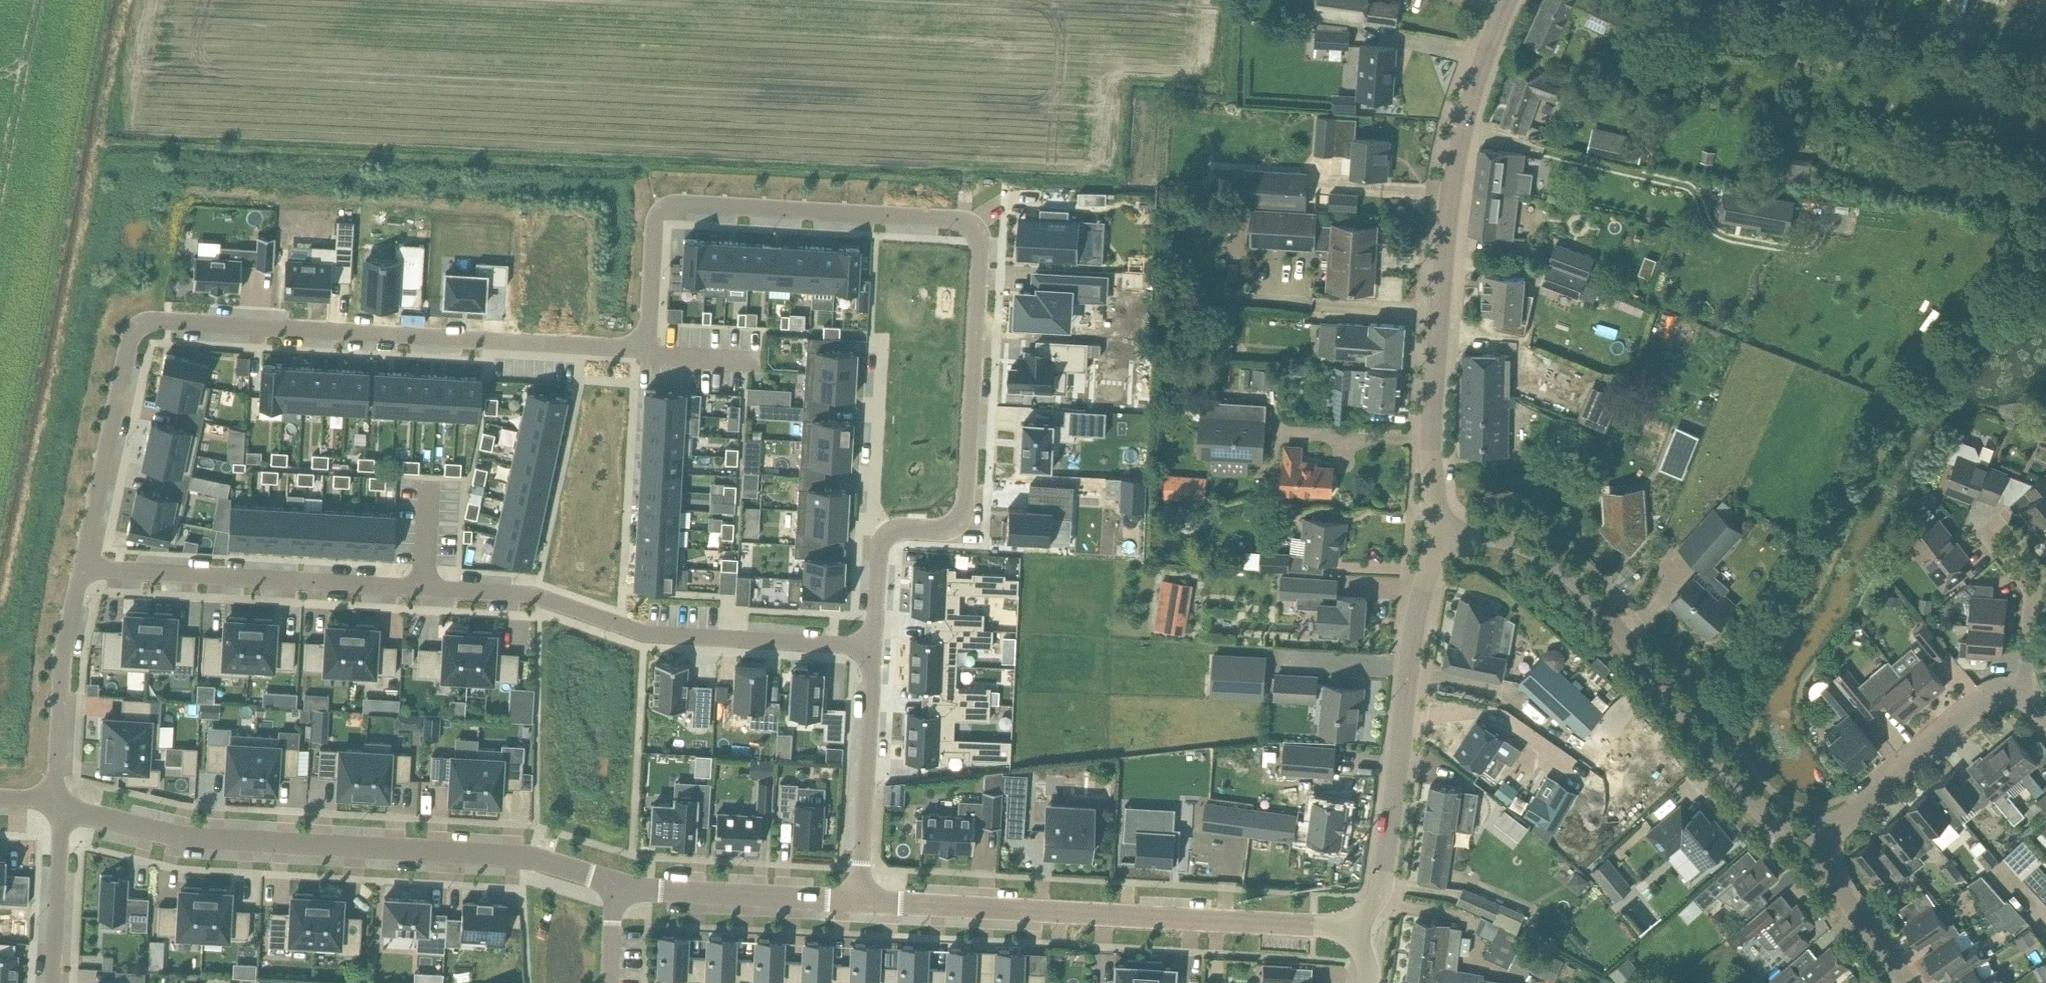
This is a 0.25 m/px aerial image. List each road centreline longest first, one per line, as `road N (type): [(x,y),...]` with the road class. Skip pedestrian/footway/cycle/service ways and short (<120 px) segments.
road 1 (residential): [(80,567),(132,337),(163,317),(636,348),(649,326),(653,233),(665,210),(689,202),(952,217),(971,229),(981,254),(965,508),(953,523),(895,529),(879,546)]
road 2 (residential): [(80,567),(542,596),(646,634),(874,647)]
road 3 (unclassified): [(58,806),(183,838),(524,853),(615,882)]
road 4 (tertiary): [(1436,531),(1431,460),(1440,266),(1470,119),(1518,0)]
road 5 (unclassified): [(1825,831),(1767,813),(1552,557),(1504,534),(1436,531)]
road 6 (unclassified): [(856,899),(1359,931)]
road 7 (tertiary): [(1359,931),(1379,895),(1436,531)]
road 8 (residential): [(856,899),(874,647)]
road 9 (unclassified): [(2025,692),(1988,699),(1865,812),(1825,831)]
road 10 (unclassified): [(615,882),(856,899)]
road 11 (residential): [(58,806),(62,655),(80,567)]
road 12 (residential): [(879,546),(873,520),(882,340)]
road 13 (residential): [(51,982),(58,806)]
road 14 (residential): [(1905,982),(1831,879),(1825,831)]

